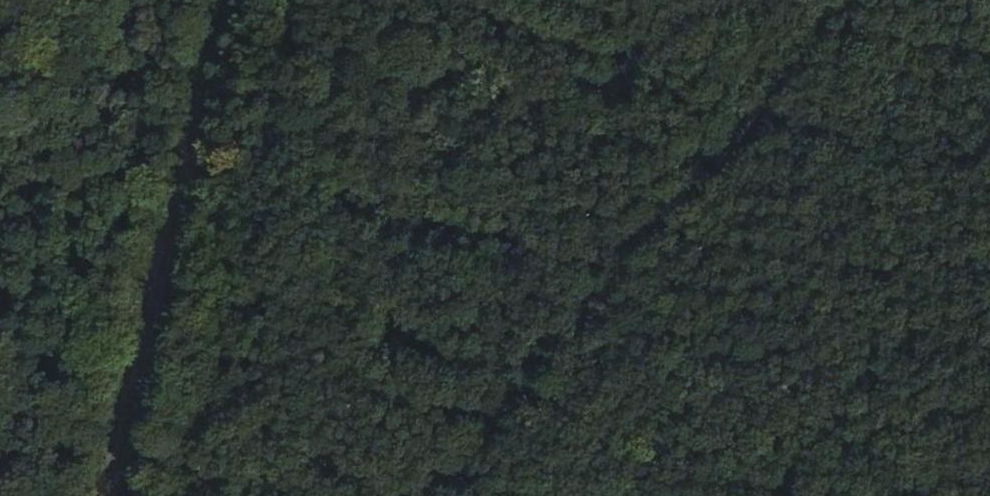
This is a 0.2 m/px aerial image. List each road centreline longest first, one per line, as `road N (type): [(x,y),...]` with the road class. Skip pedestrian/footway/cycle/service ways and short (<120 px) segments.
road 1 (track): [(447,495),(864,0)]

